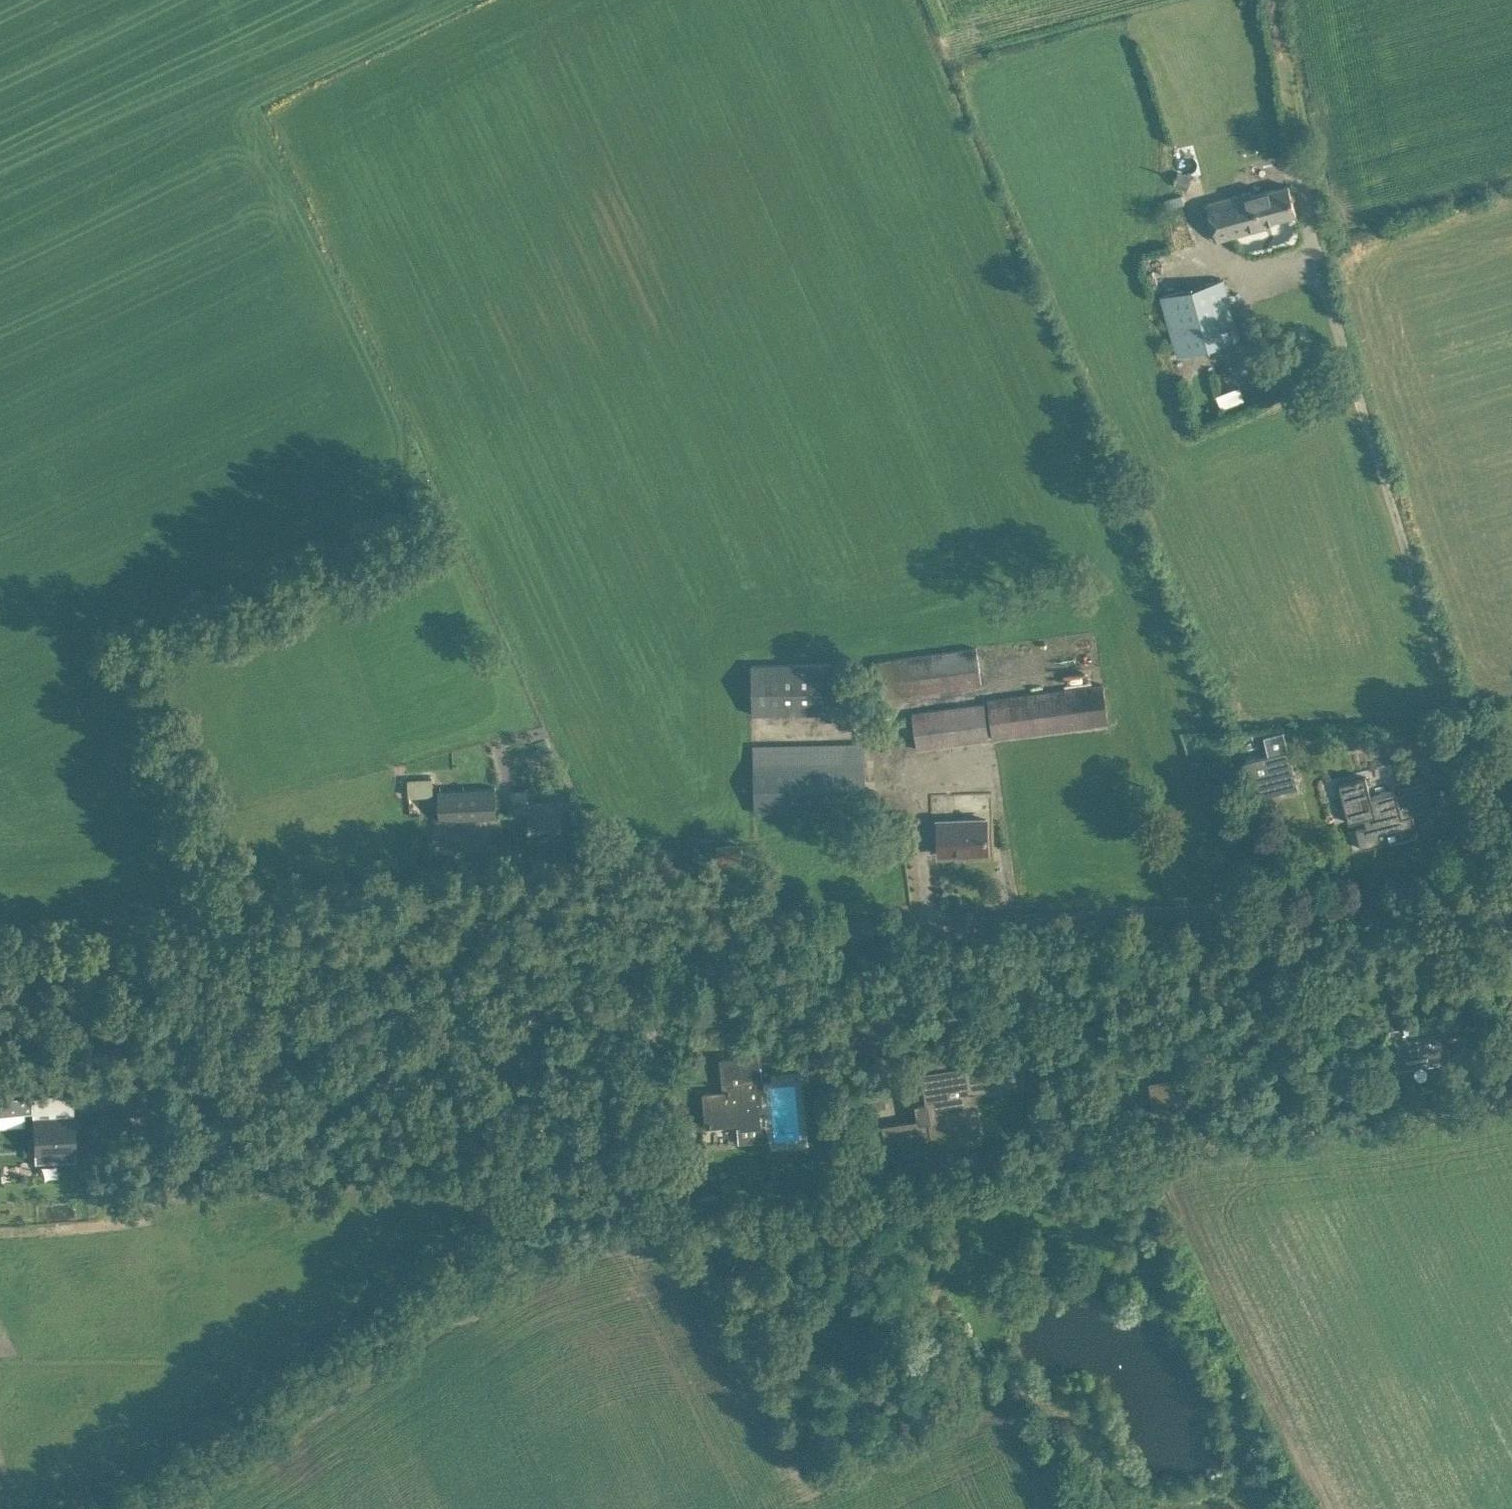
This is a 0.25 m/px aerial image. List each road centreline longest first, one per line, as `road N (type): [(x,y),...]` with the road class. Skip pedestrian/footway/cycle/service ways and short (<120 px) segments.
road 1 (unclassified): [(0,967),(1511,904)]

